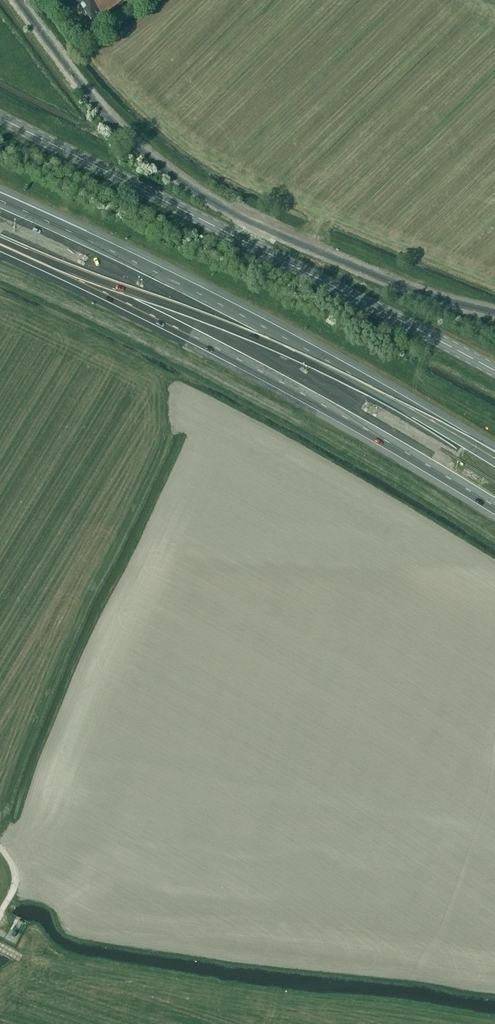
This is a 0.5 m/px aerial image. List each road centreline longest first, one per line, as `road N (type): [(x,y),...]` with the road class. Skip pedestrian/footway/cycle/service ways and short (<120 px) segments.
road 1 (unclassified): [(494,313),(370,274),(187,186),(109,120),(17,0)]
road 2 (motorway): [(0,245),(223,352),(494,507)]
road 3 (motorway): [(494,459),(240,314),(0,200)]
road 4 (tertiary): [(494,371),(0,118)]

